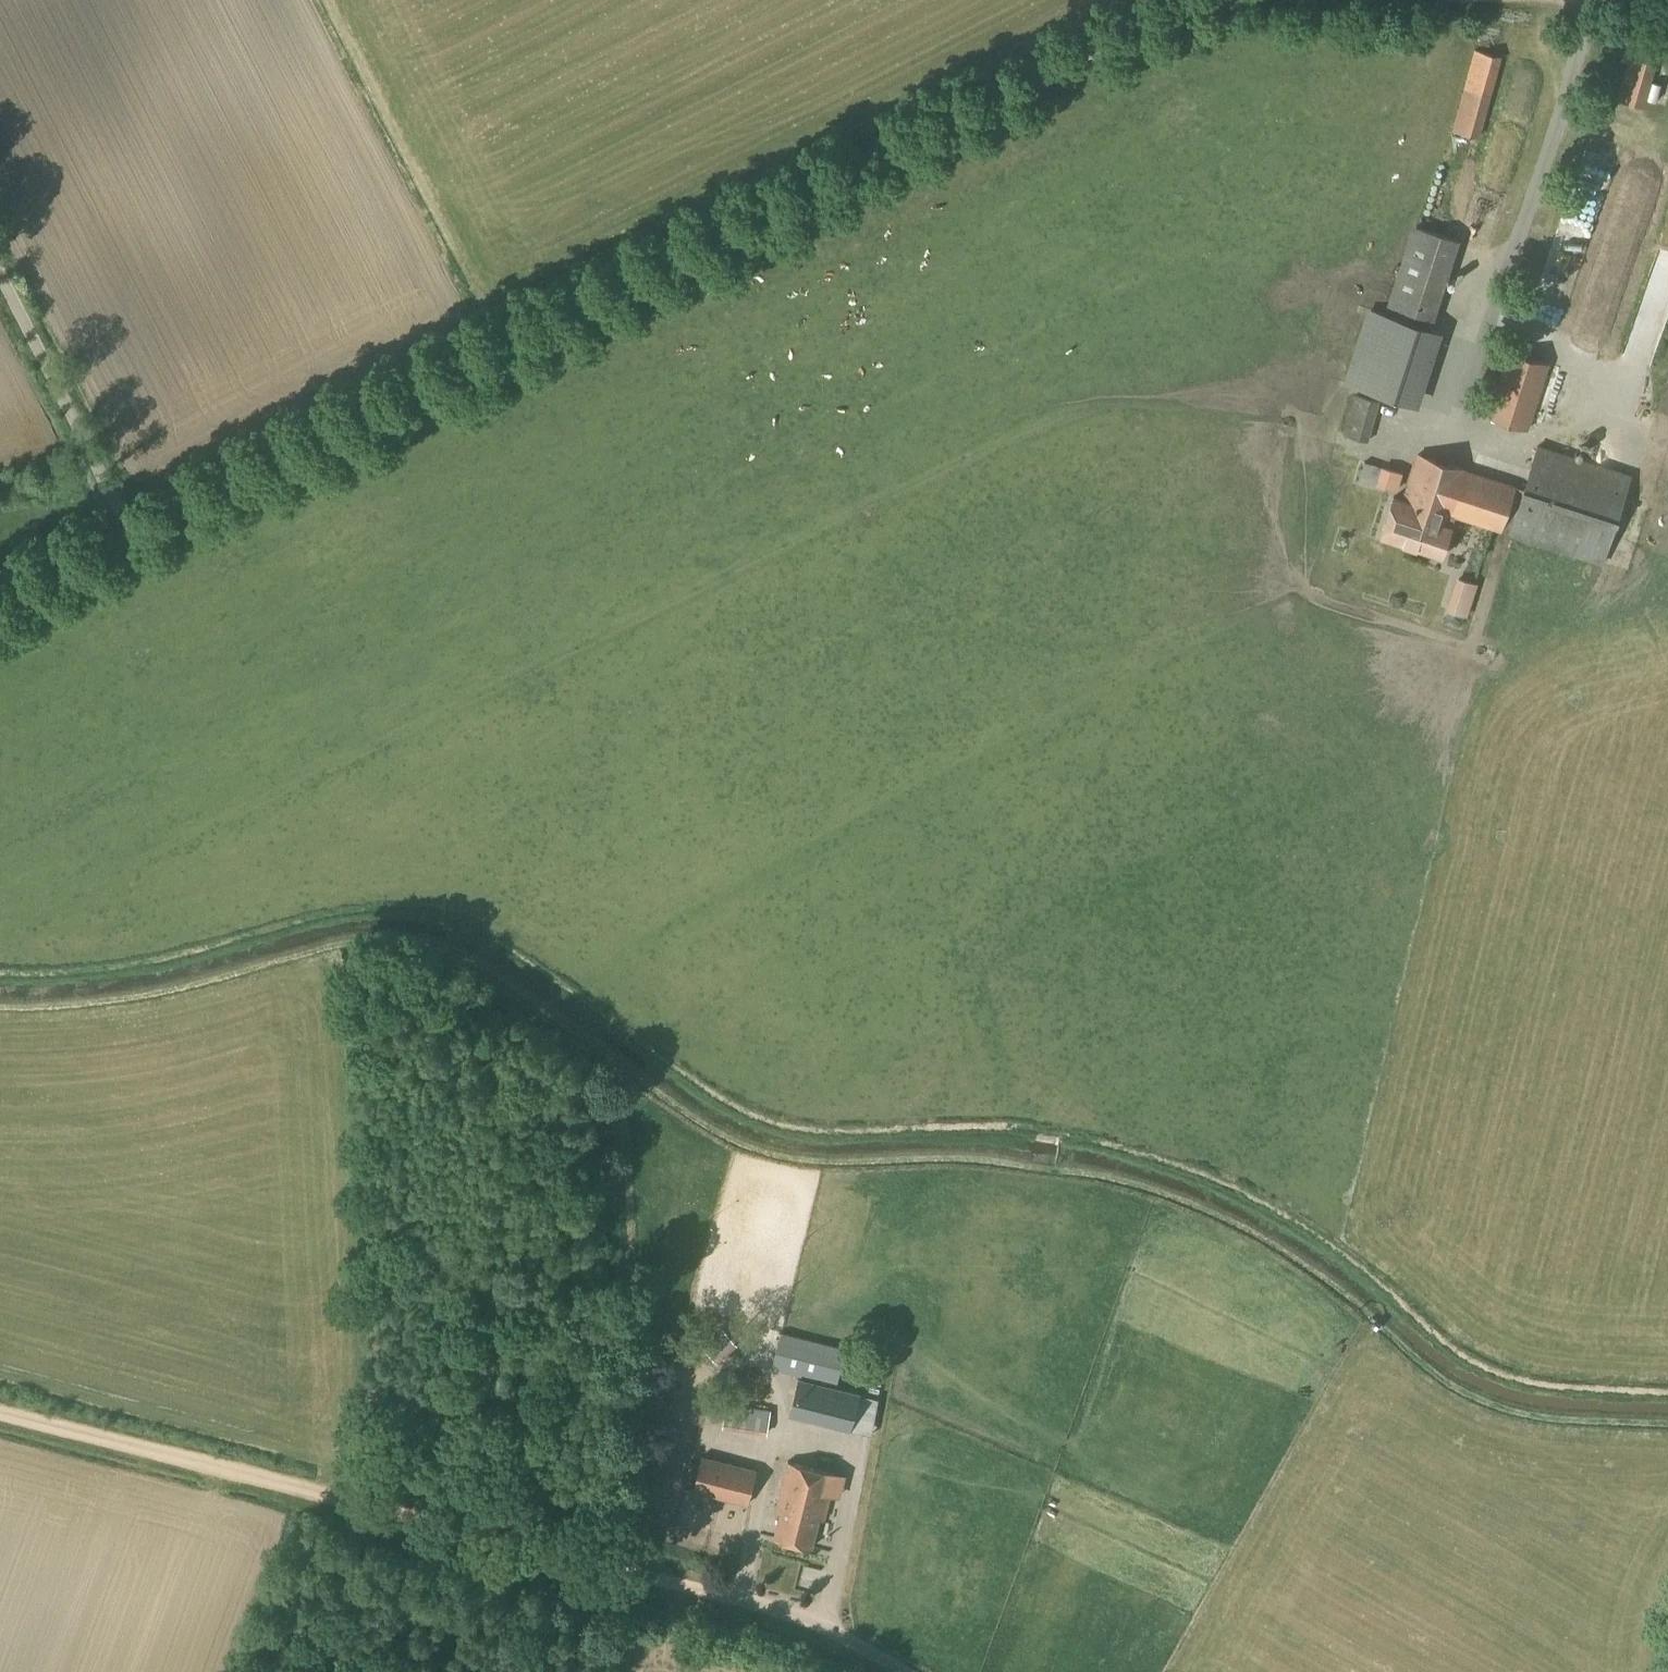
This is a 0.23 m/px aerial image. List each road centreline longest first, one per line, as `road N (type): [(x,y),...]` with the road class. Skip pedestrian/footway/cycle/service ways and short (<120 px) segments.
road 1 (tertiary): [(136,534),(1193,0)]
road 2 (track): [(889,1671),(751,1609),(0,1413)]
road 3 (unclassified): [(136,534),(0,269)]
road 4 (tertiary): [(0,603),(136,534)]

